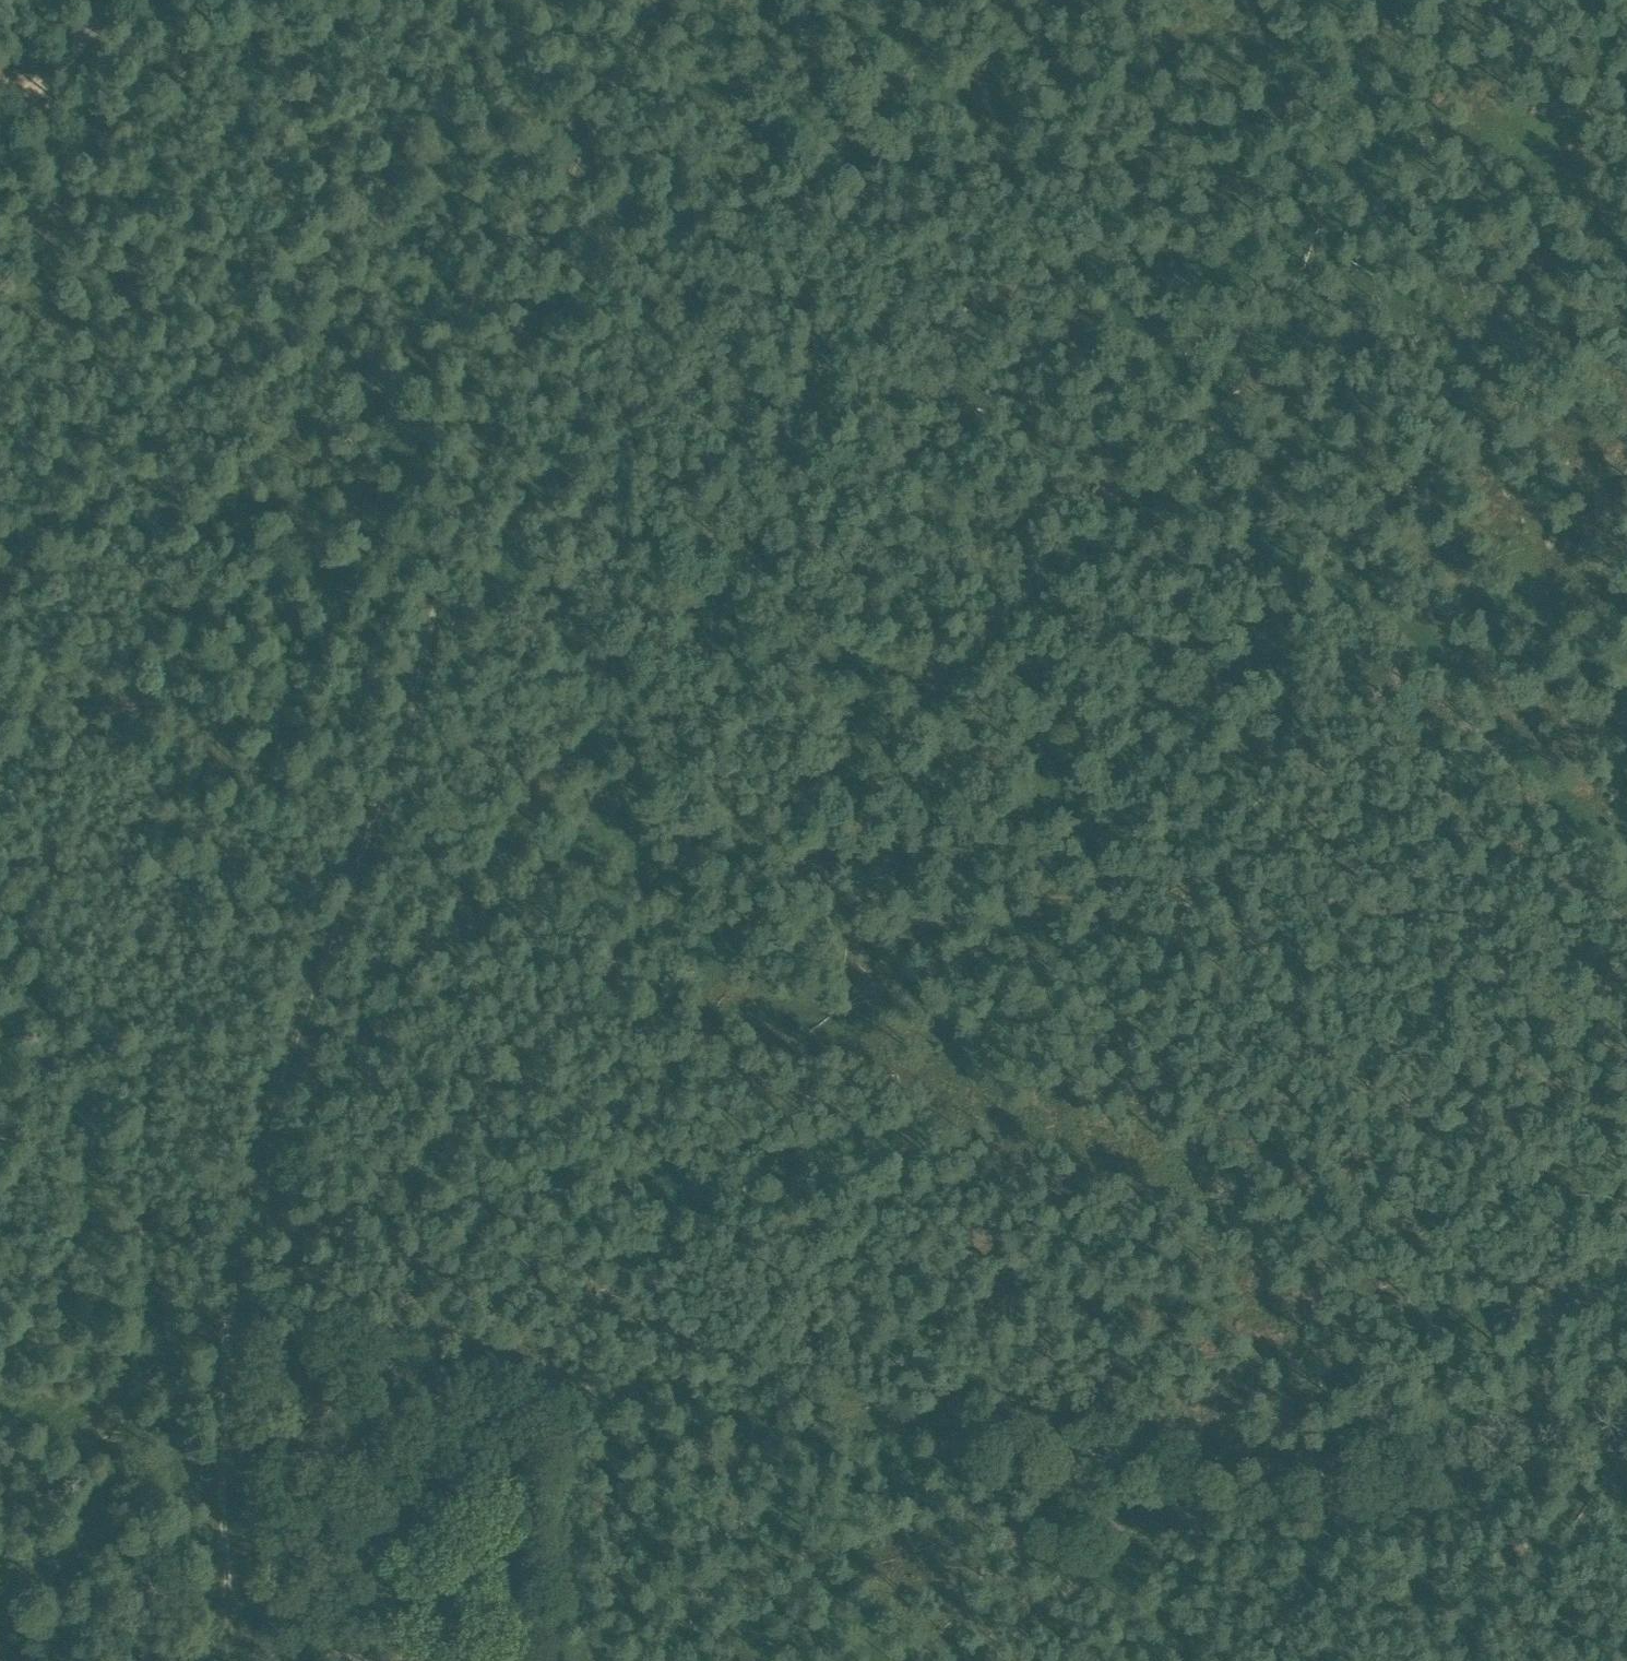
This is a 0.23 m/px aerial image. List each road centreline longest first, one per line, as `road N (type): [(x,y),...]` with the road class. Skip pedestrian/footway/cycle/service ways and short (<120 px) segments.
road 1 (track): [(232,1660),(225,1504),(238,1285),(263,1166),(445,564),(495,337),(643,0)]
road 2 (track): [(866,0),(1626,877)]

